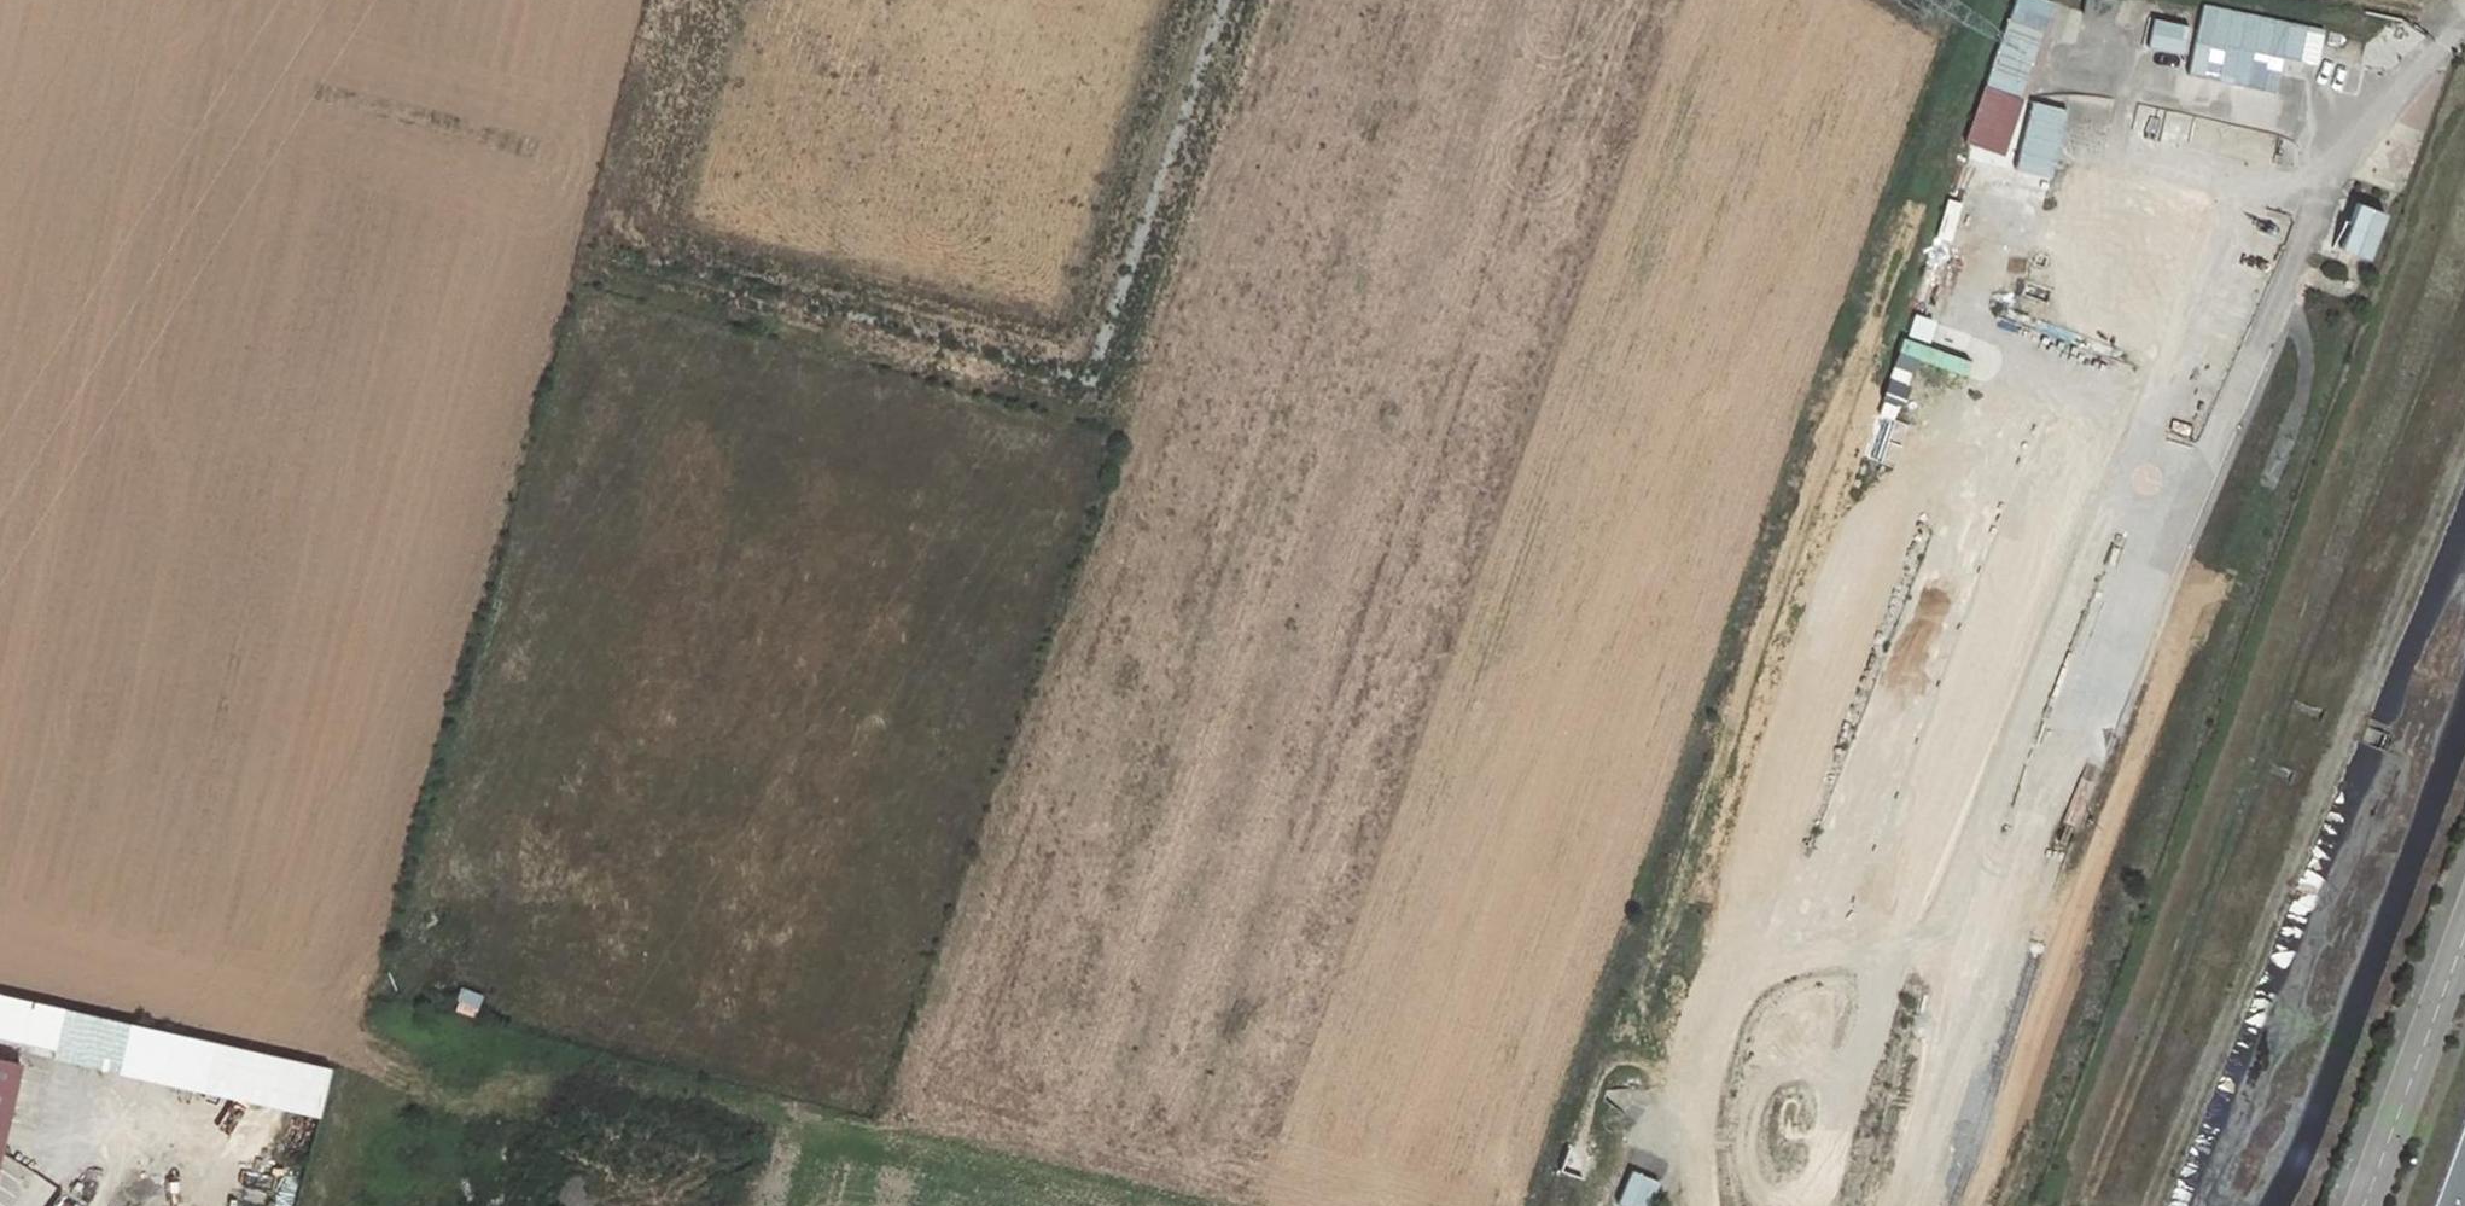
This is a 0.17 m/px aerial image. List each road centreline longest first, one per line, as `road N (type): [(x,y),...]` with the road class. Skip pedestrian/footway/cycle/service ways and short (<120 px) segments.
road 1 (unclassified): [(2366,1205),(2464,944)]

